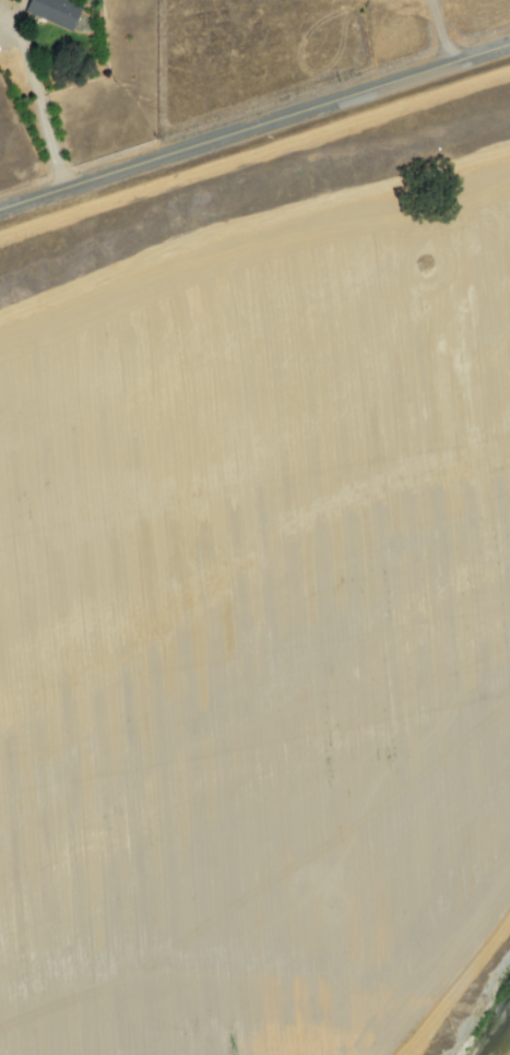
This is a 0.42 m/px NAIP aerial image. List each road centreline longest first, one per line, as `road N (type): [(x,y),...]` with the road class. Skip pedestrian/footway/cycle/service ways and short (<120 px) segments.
road 1 (secondary): [(0,206),(509,40)]

